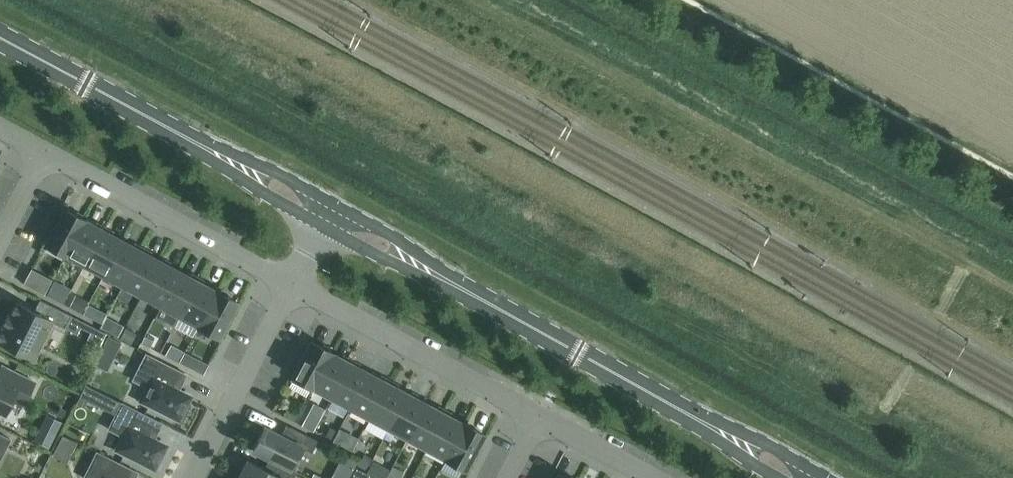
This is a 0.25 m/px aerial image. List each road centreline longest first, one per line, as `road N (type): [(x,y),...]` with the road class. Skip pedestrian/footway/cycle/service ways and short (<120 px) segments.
road 1 (tertiary): [(723,434),(427,268)]
road 2 (residential): [(299,287),(44,155)]
road 3 (residential): [(542,418),(299,287)]
road 4 (tertiary): [(232,163),(0,37)]
road 5 (residential): [(202,477),(299,287)]
road 6 (residential): [(653,477),(542,418)]

